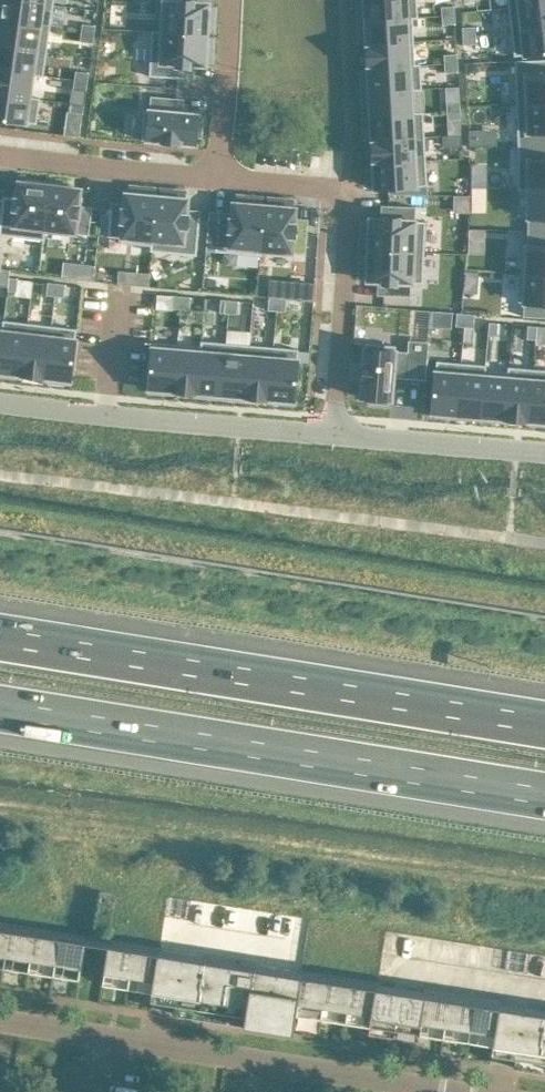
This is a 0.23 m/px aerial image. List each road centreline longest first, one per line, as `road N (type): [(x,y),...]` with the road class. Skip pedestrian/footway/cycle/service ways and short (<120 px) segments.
road 1 (motorway): [(0,711),(544,800)]
road 2 (motorway): [(544,718),(0,632)]
road 3 (residential): [(459,1091),(0,1020)]
road 4 (residential): [(321,431),(340,181),(220,169)]
road 5 (residential): [(0,401),(321,431)]
road 6 (residential): [(321,431),(544,452)]
road 7 (residential): [(220,169),(0,148)]
road 8 (residential): [(231,0),(220,169)]

